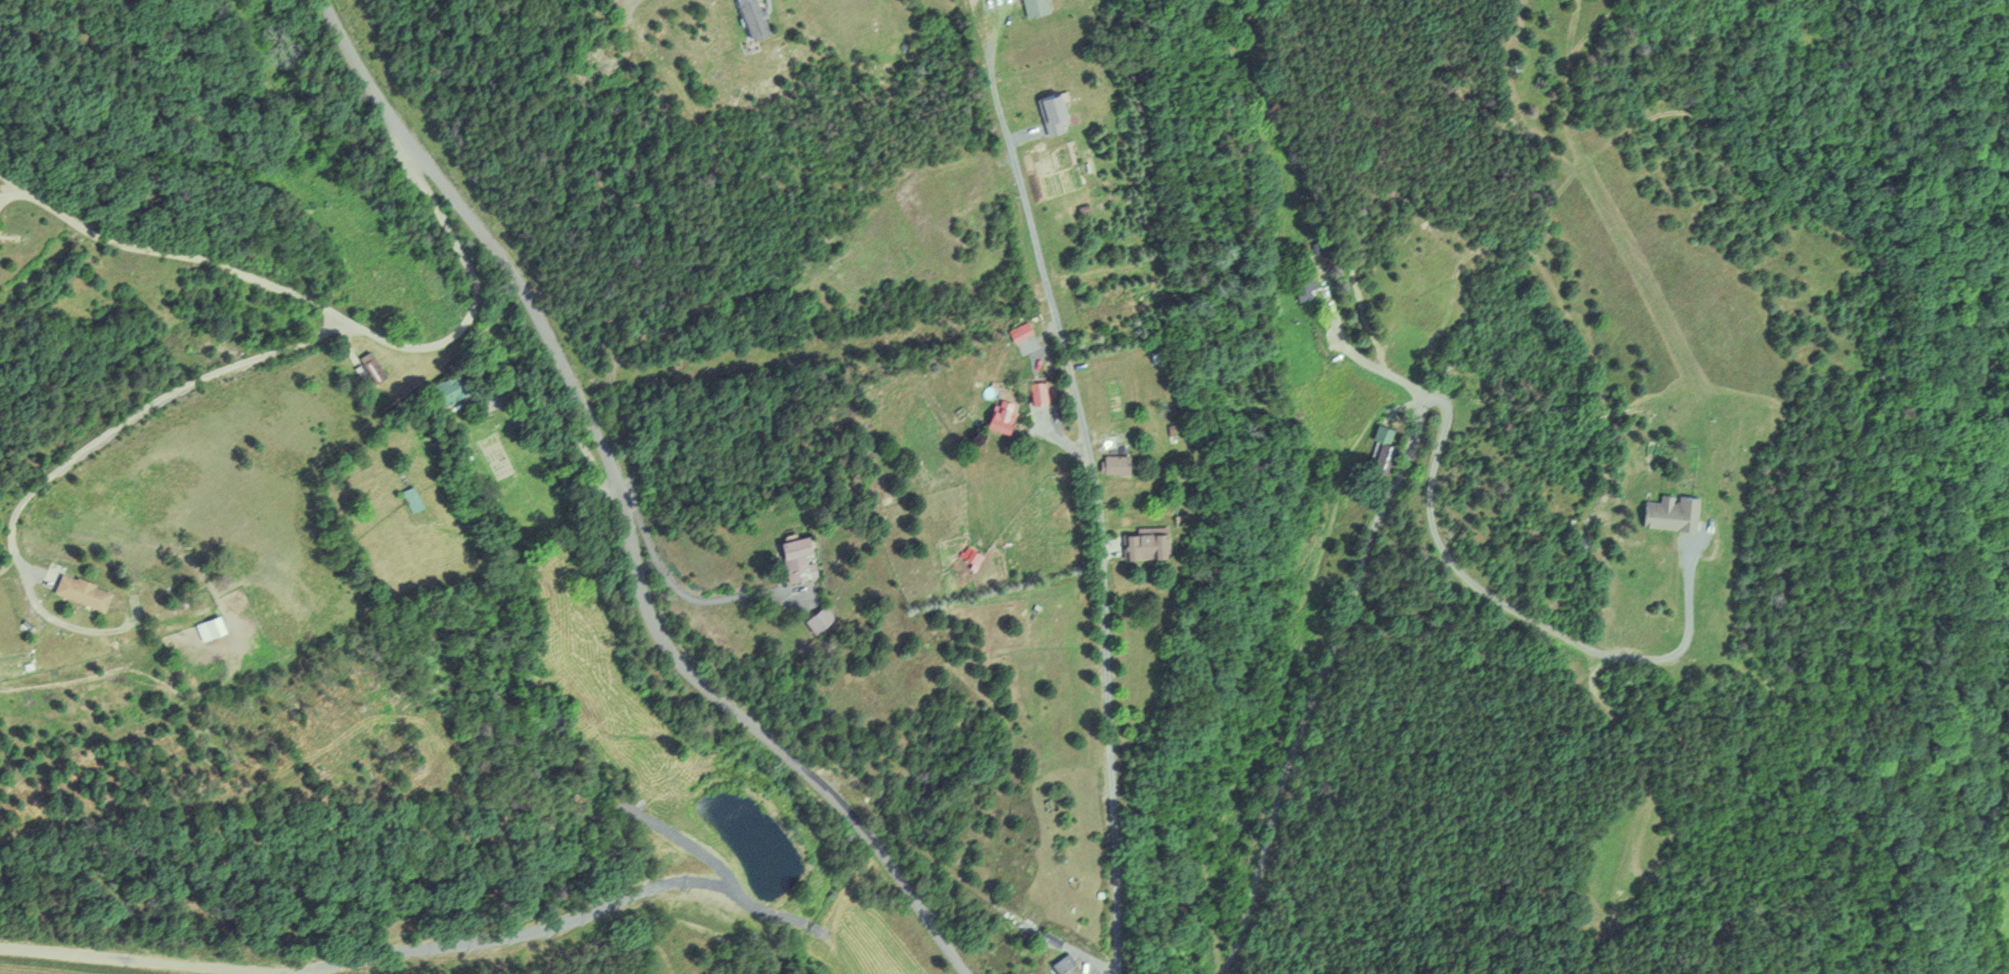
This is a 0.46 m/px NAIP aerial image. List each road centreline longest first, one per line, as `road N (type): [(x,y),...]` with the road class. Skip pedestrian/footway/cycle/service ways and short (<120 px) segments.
road 1 (tertiary): [(964,973),(850,808),(668,650),(649,612),(615,471),(553,341),(405,142),(347,46),(331,0)]

